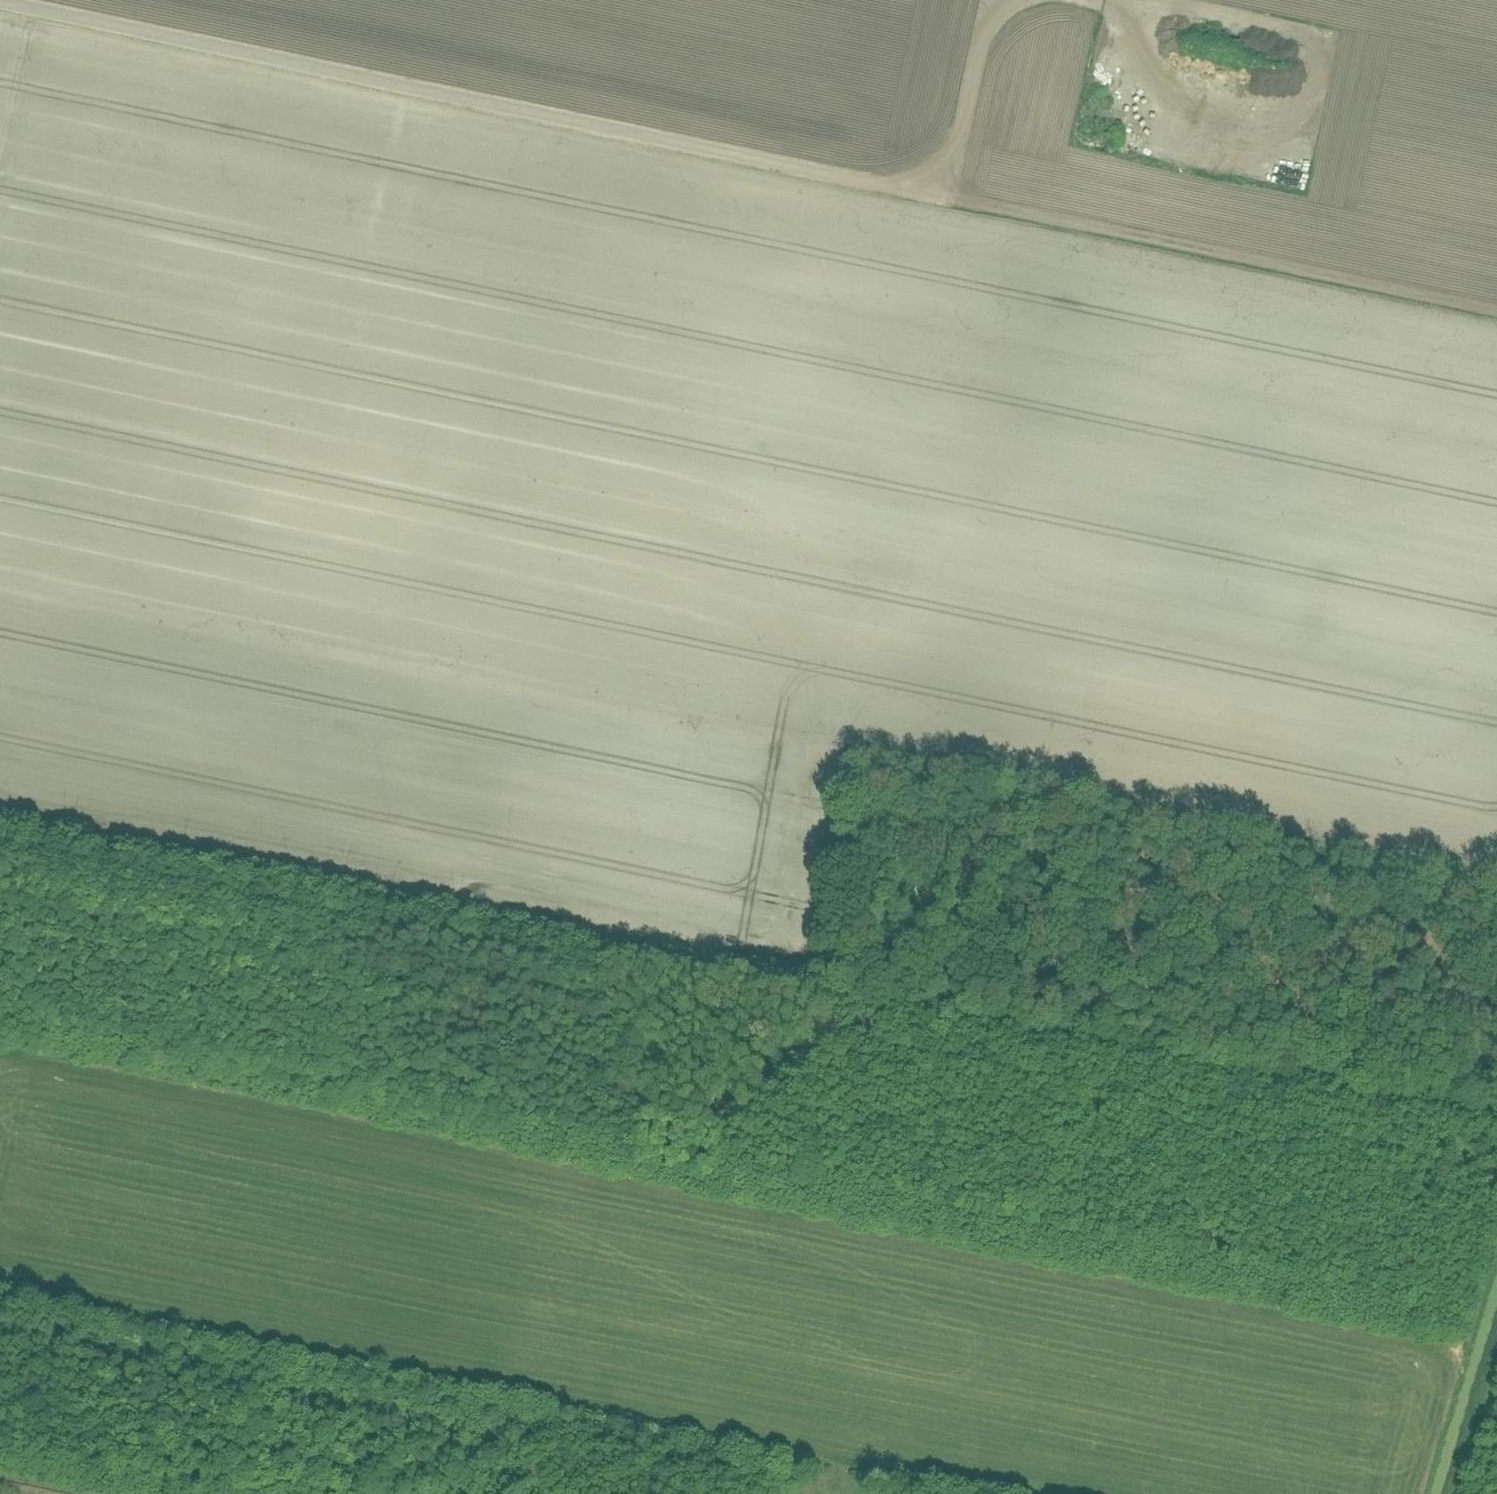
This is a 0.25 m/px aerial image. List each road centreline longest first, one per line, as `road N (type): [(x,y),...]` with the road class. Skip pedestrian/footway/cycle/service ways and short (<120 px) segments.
road 1 (track): [(944,198),(0,3)]
road 2 (track): [(944,198),(1496,310)]
road 3 (track): [(944,198),(977,37),(998,0)]
road 4 (track): [(1496,1341),(1451,1493)]

